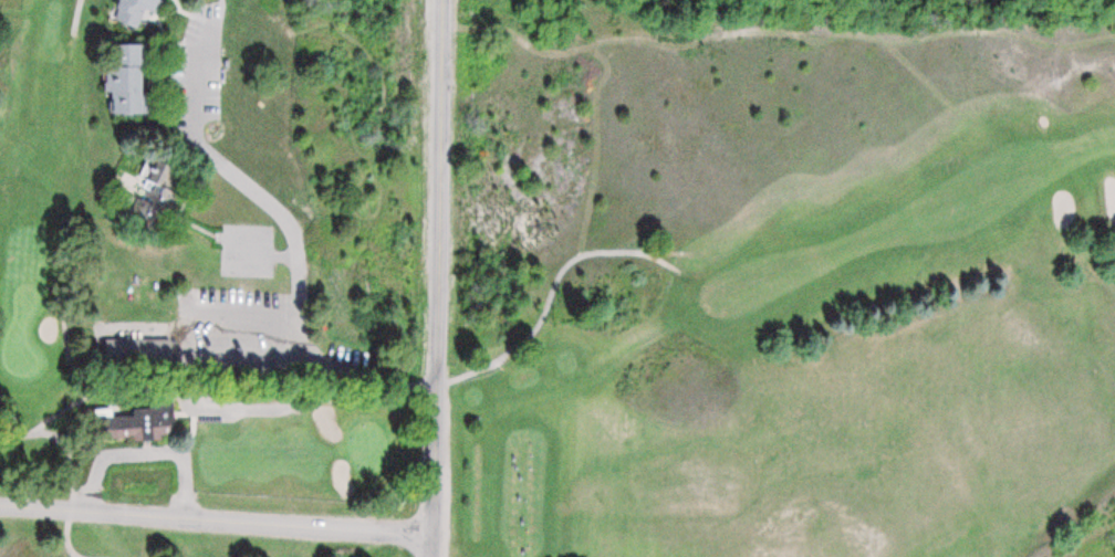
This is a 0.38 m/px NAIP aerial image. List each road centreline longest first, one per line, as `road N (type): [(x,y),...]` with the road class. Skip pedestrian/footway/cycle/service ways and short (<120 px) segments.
road 1 (residential): [(435,556),(440,0)]
road 2 (residential): [(436,389),(304,361),(296,238),(280,211),(187,133),(206,17)]
road 3 (residential): [(436,534),(0,506)]

